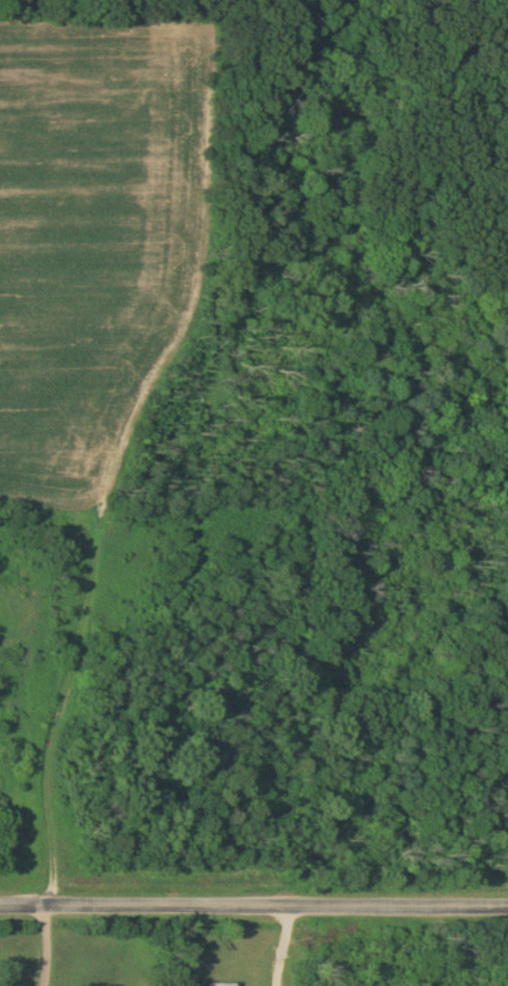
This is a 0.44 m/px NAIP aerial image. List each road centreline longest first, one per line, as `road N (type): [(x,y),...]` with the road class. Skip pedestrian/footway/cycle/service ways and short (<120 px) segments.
road 1 (residential): [(507,909),(0,907)]

